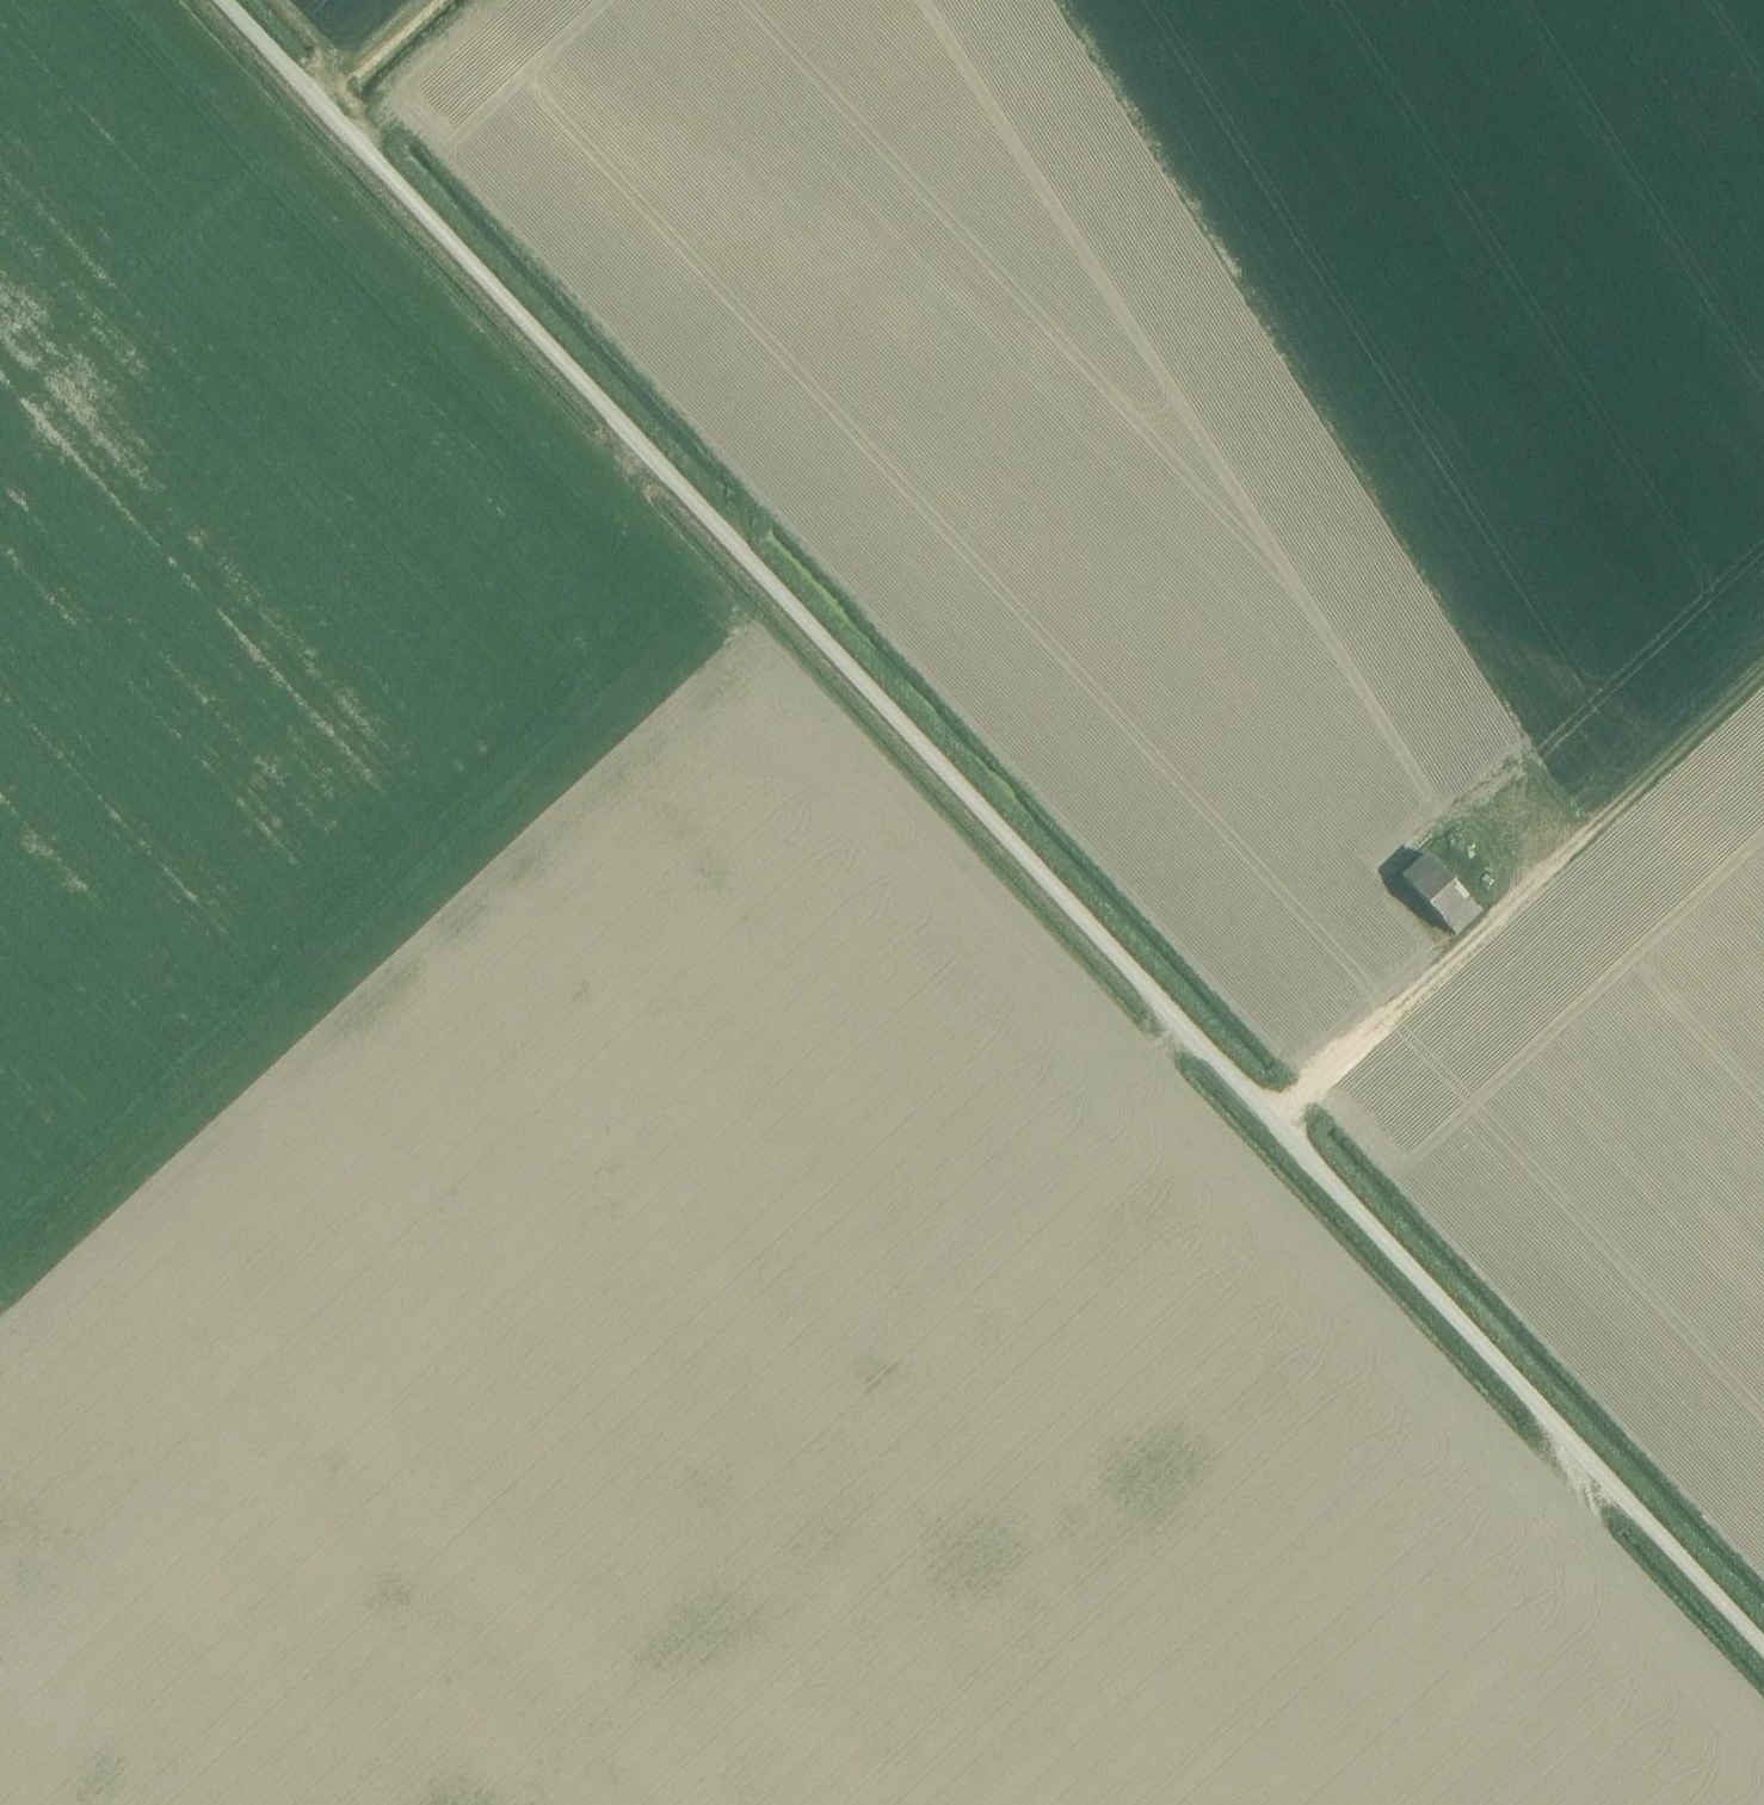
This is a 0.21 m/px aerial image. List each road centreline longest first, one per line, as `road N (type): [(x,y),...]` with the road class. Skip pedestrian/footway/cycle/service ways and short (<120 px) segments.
road 1 (unclassified): [(1763,1645),(223,0)]

